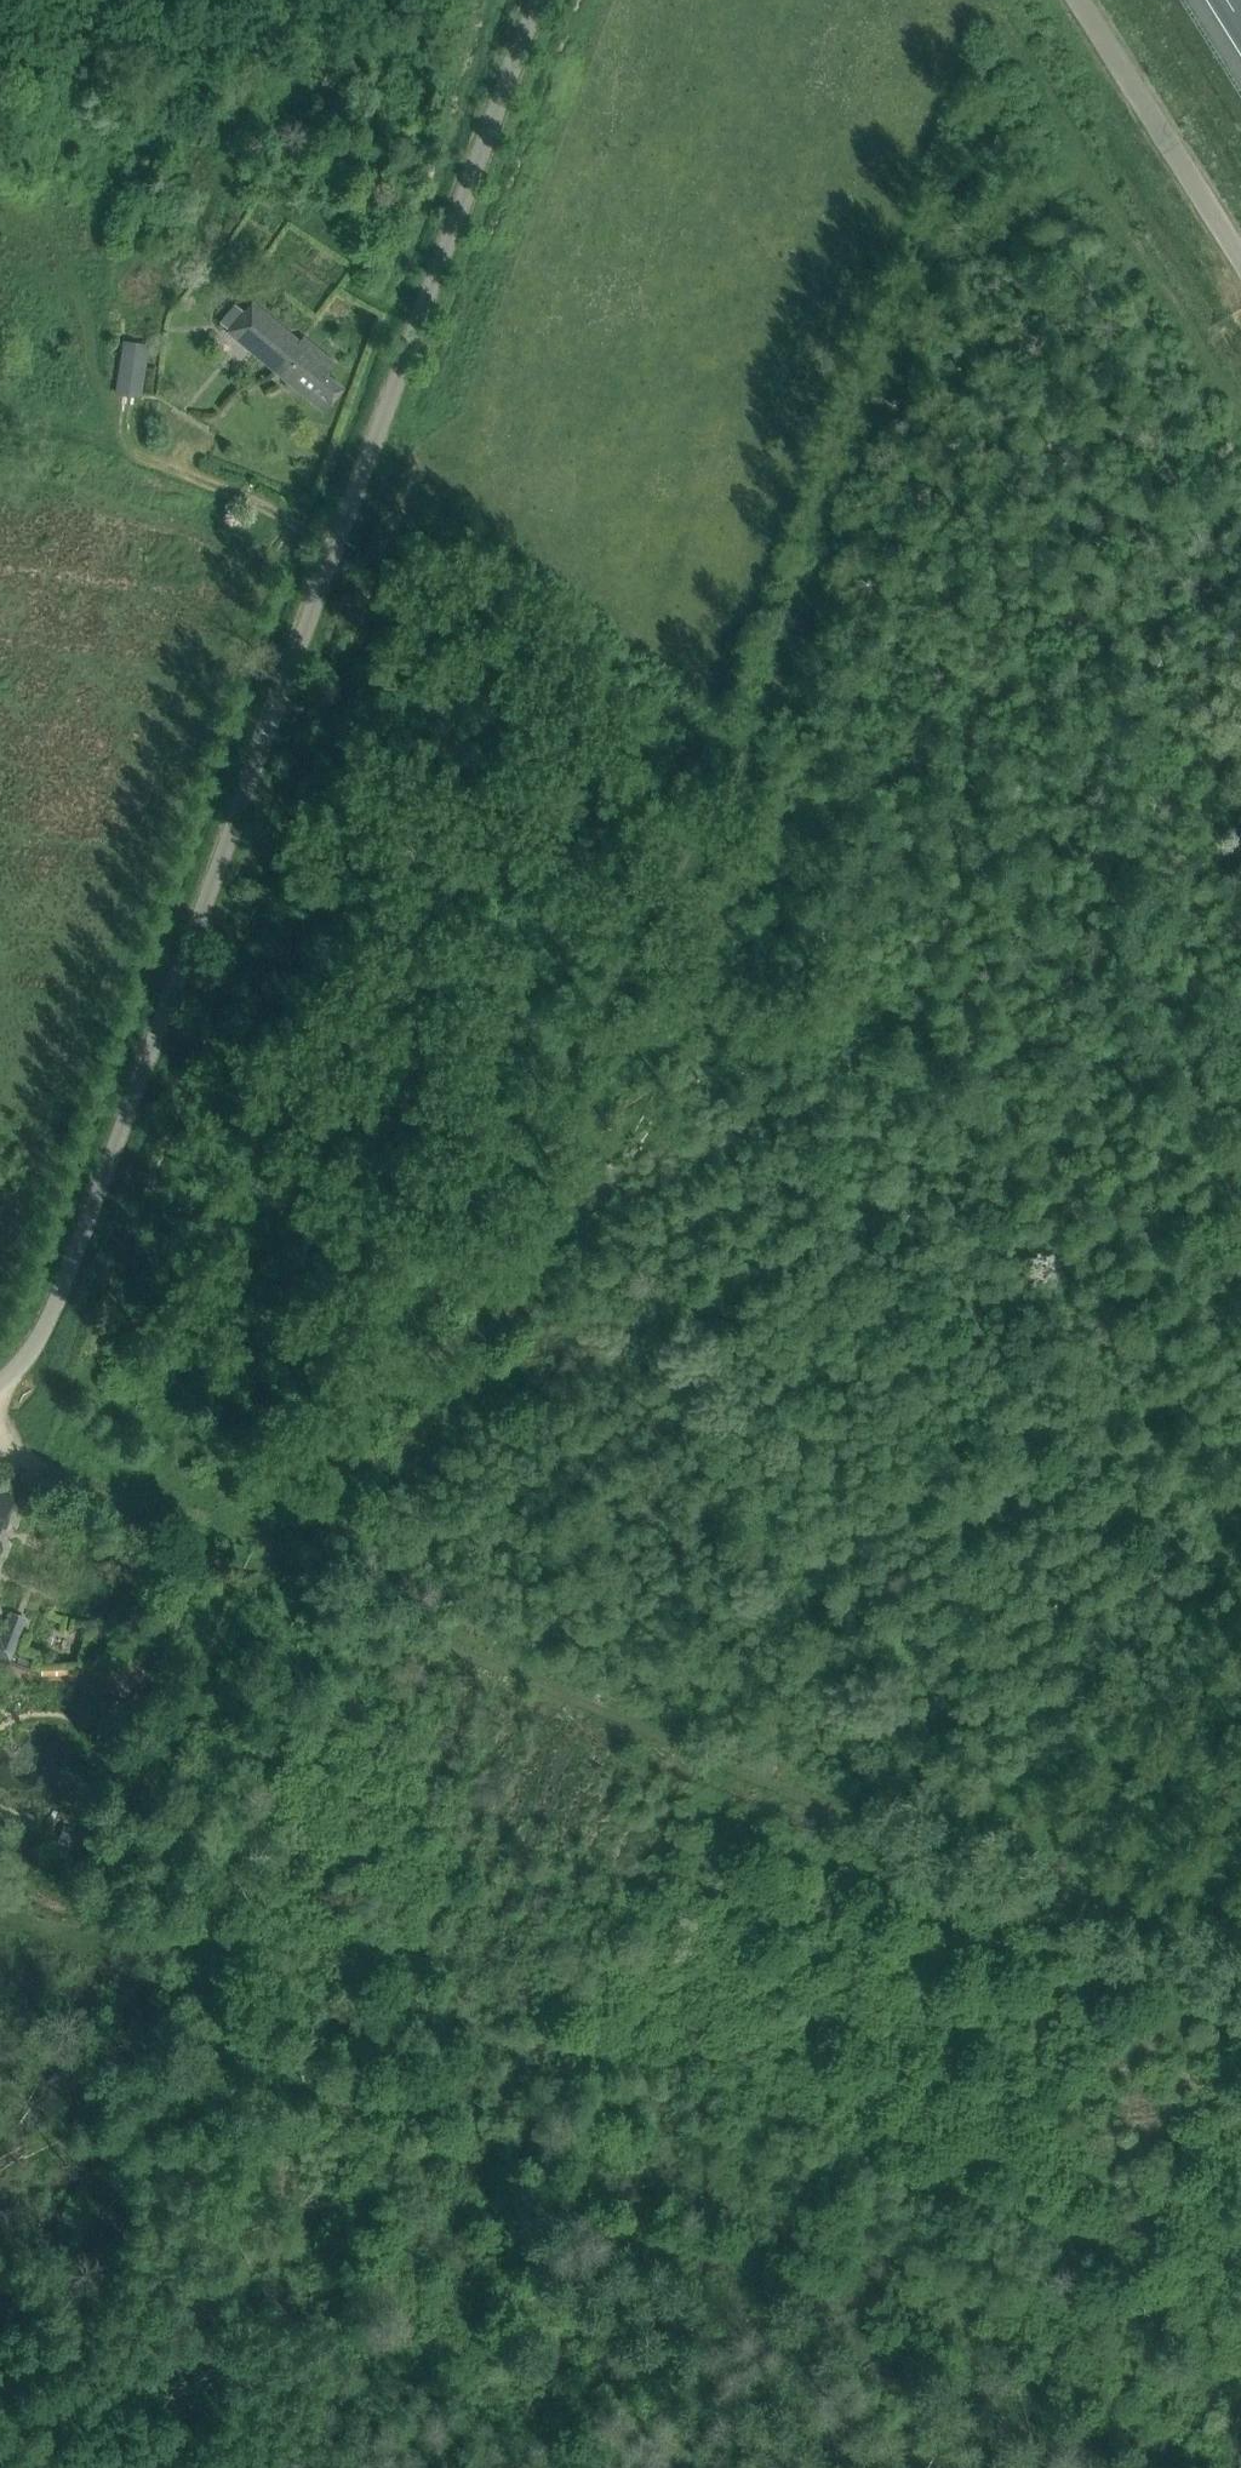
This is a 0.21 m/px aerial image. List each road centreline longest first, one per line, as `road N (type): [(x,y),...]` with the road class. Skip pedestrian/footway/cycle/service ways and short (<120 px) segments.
road 1 (unclassified): [(0,1382),(32,1350),(54,1304),(537,0)]
road 2 (unclassified): [(1240,263),(1078,0)]

